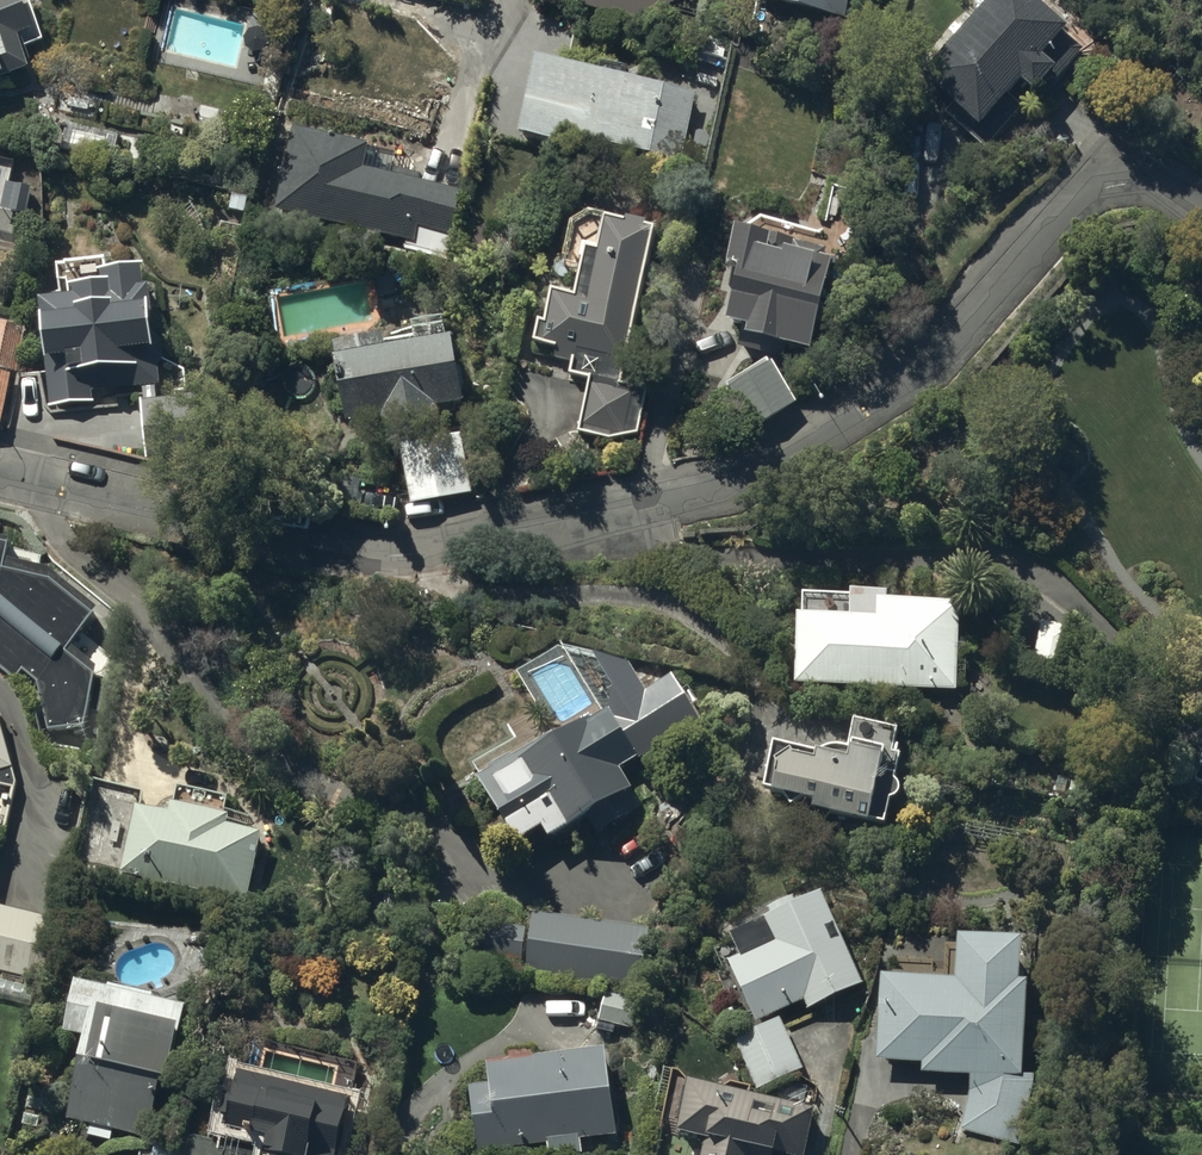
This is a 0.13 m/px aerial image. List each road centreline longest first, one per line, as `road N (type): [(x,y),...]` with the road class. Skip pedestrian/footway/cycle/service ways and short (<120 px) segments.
road 1 (residential): [(1201,219),(1156,184),(1109,186),(1068,208),(932,365),(756,479),(547,535),(402,543),(0,467)]

